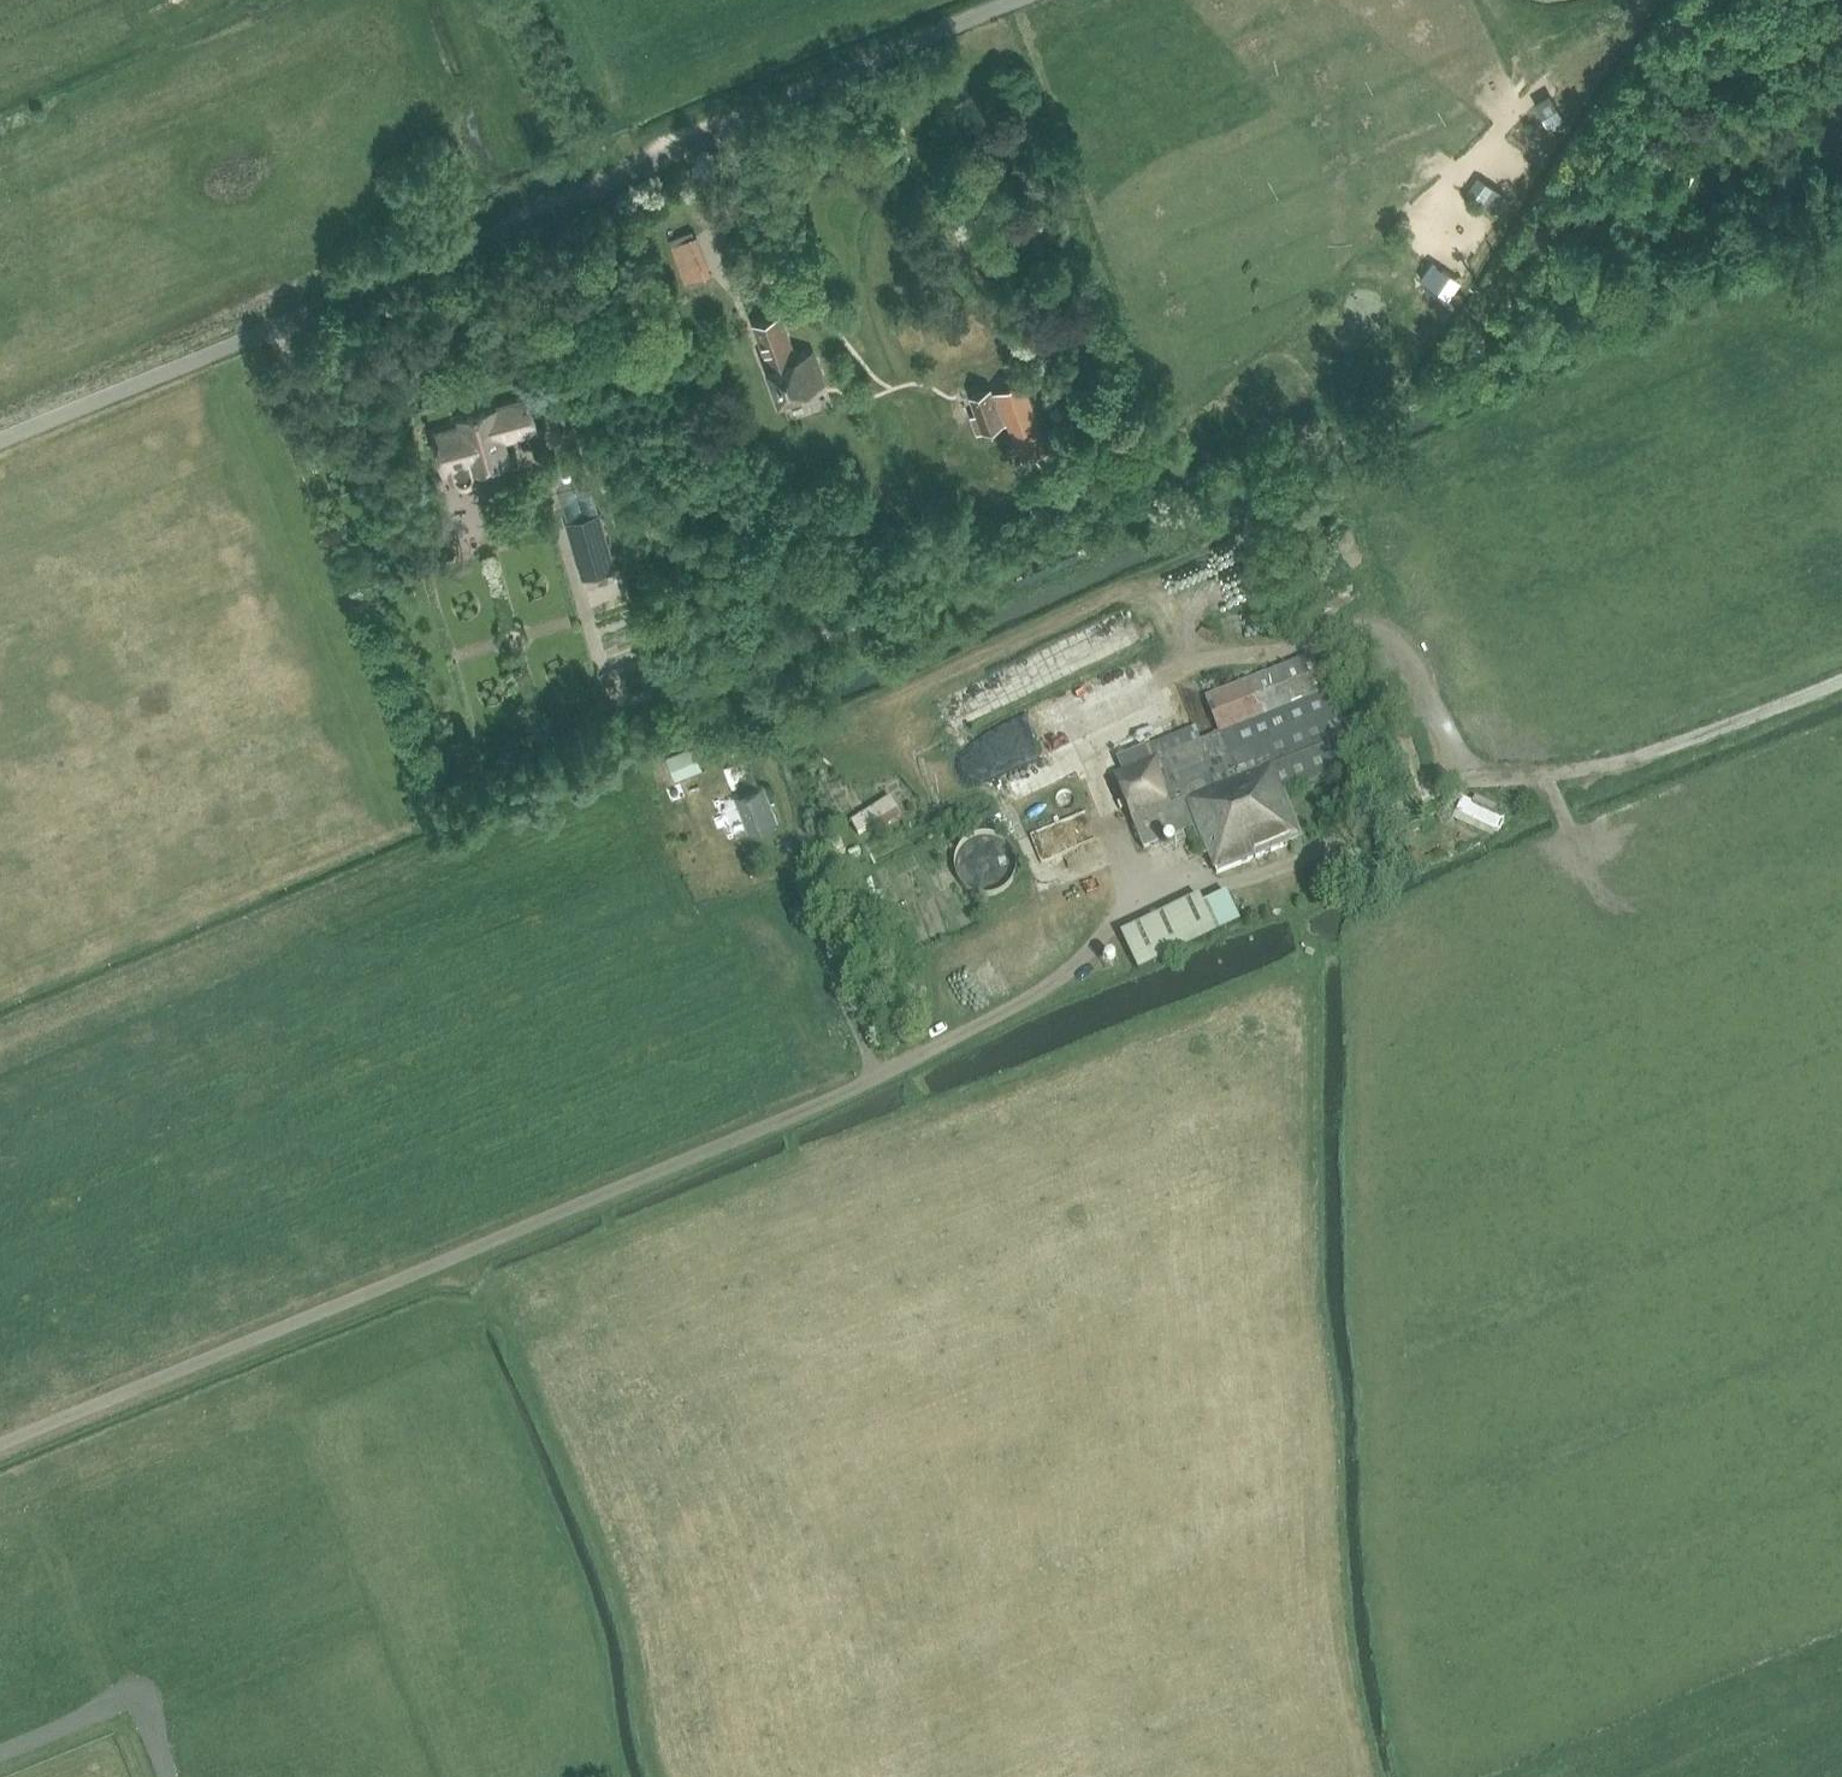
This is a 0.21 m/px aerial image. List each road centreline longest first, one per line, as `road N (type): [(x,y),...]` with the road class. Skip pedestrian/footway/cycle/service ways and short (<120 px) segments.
road 1 (track): [(1173,881),(1129,894),(1098,943),(937,1055),(0,1448)]
road 2 (unclassified): [(0,441),(663,161),(999,0)]
road 3 (track): [(1173,881),(1223,886),(1314,855),(1434,788),(1626,759),(1841,679)]
road 4 (track): [(786,842),(874,1075)]

